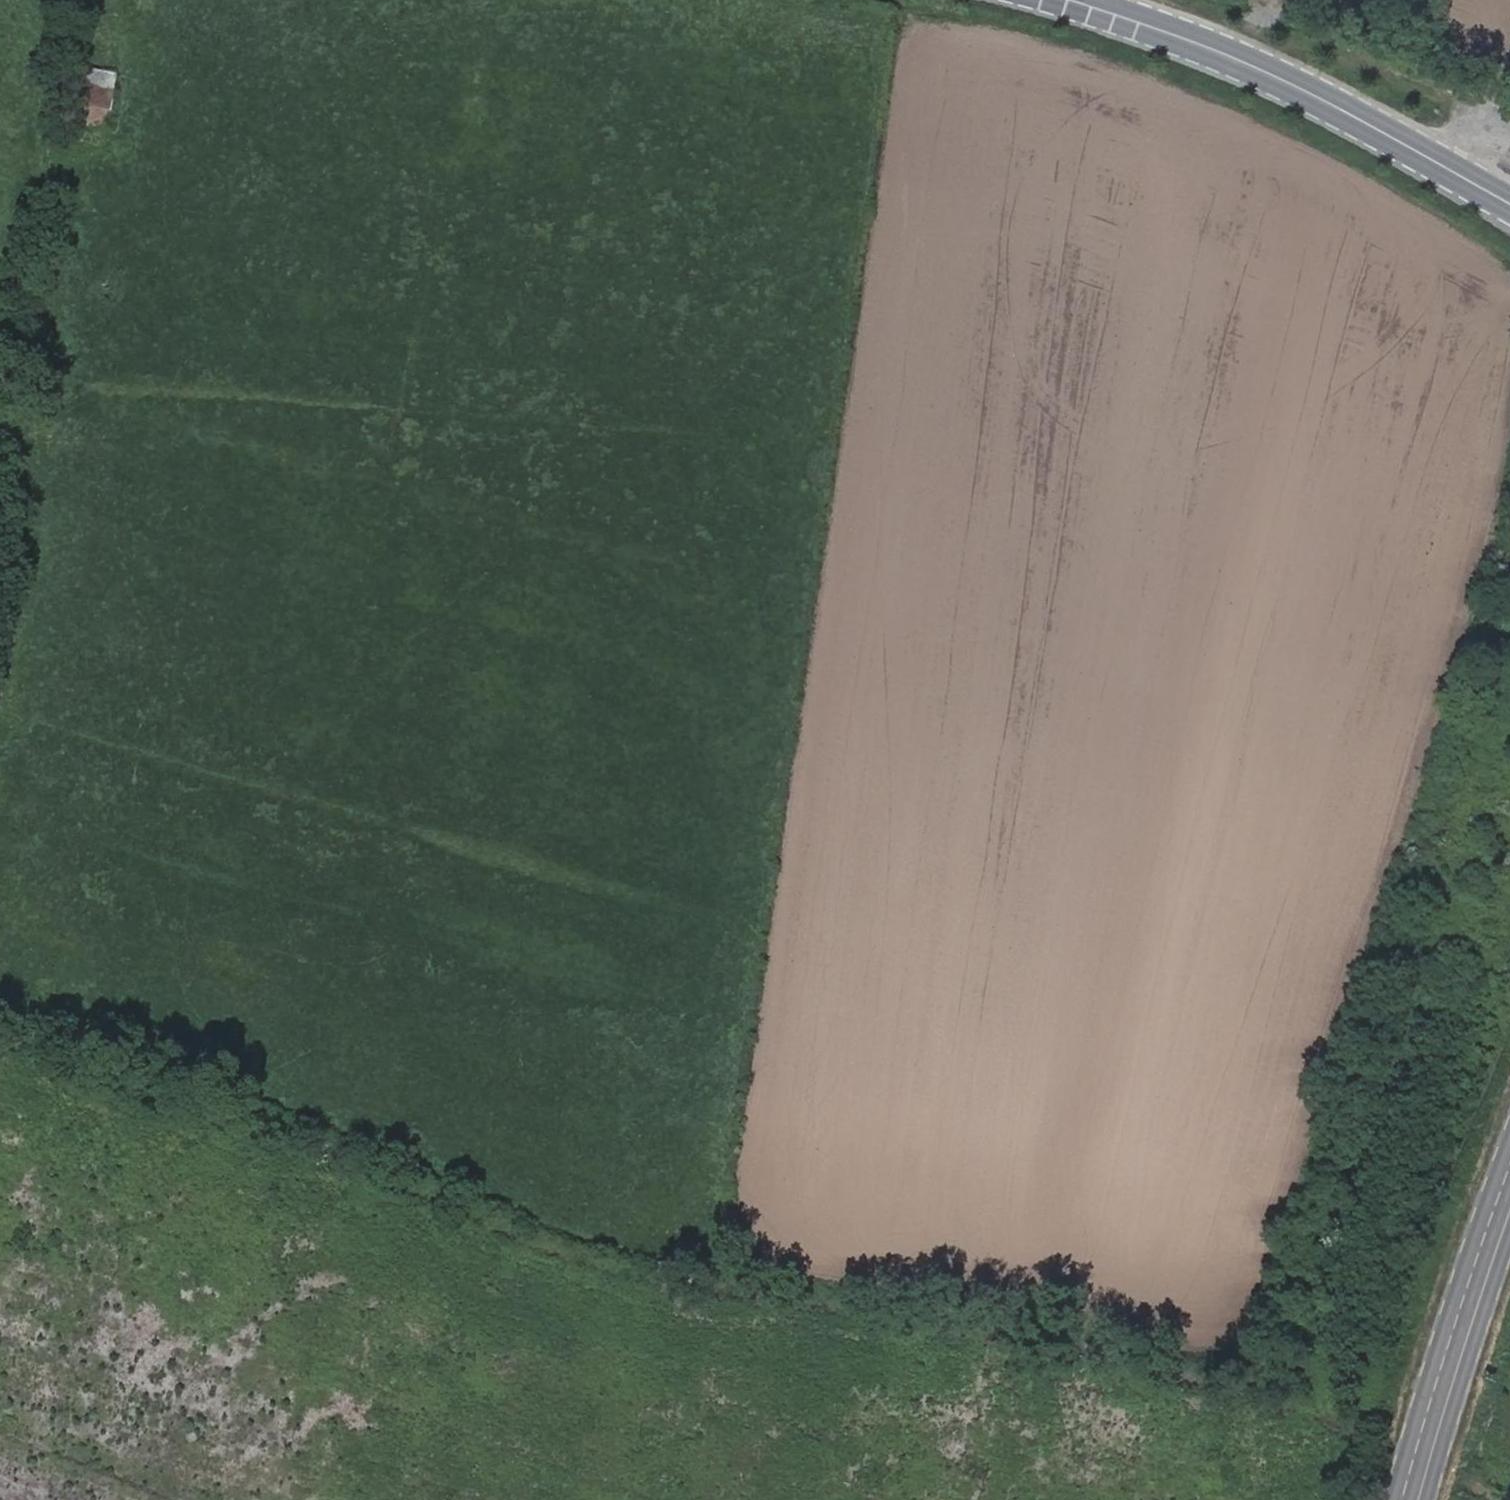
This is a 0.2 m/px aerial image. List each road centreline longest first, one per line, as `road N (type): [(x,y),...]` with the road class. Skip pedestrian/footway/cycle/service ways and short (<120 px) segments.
road 1 (tertiary): [(1509,203),(1187,36),(1070,0)]
road 2 (tertiary): [(1421,1499),(1509,1185)]

